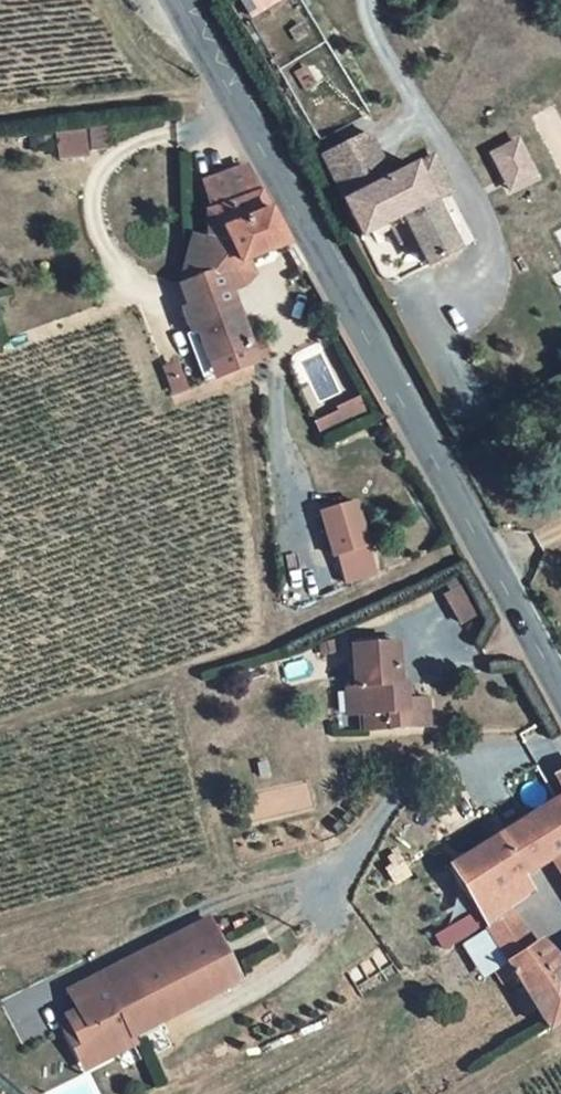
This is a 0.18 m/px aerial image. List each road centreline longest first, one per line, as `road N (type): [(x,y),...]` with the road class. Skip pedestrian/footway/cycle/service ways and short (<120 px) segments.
road 1 (tertiary): [(181,0),(560,686)]
road 2 (track): [(365,0),(361,15),(454,167)]

